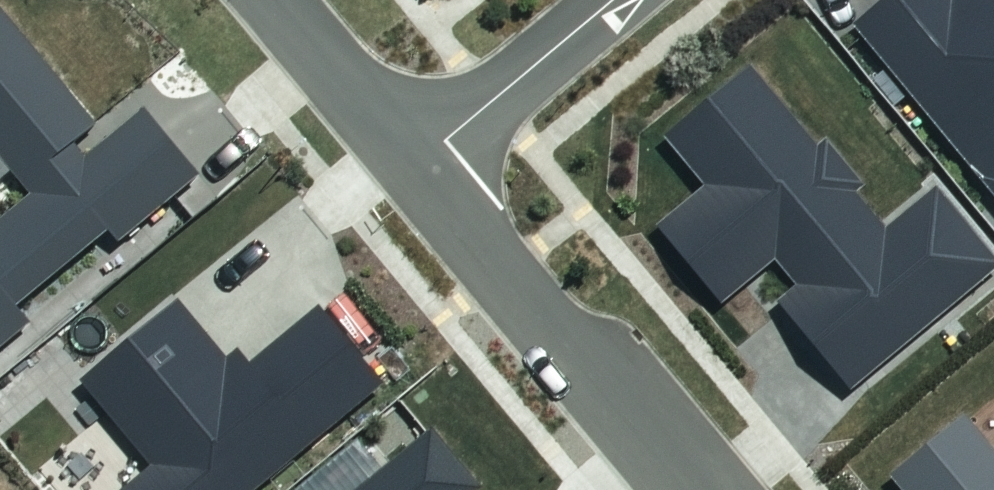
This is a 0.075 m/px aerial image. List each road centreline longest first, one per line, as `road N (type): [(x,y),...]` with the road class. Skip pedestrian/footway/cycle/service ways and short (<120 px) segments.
road 1 (residential): [(417,166),(684,489)]
road 2 (residential): [(417,166),(617,0)]
road 3 (residential): [(279,0),(417,166)]

